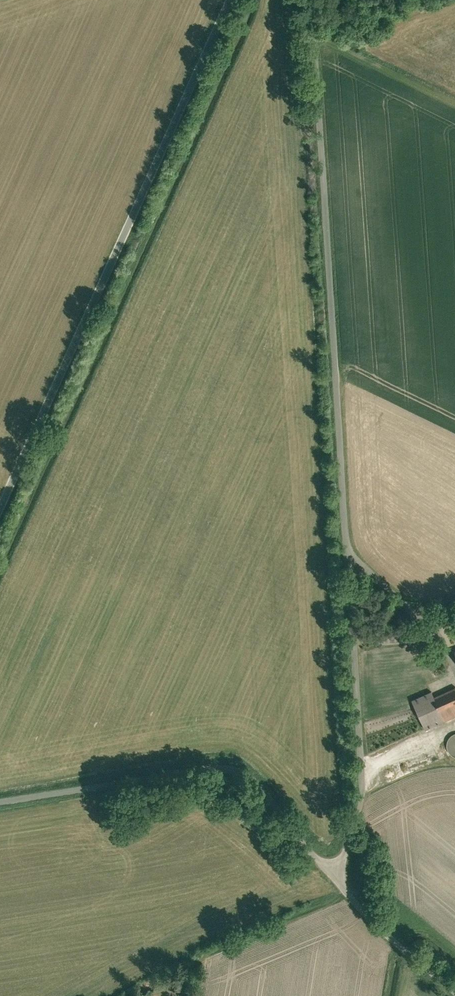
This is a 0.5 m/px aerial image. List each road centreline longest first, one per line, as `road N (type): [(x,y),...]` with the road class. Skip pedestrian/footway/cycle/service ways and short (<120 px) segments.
road 1 (unclassified): [(308,0),(363,758),(362,796),(335,868)]
road 2 (unclassified): [(0,514),(233,0)]
road 3 (unclassified): [(0,797),(243,767),(335,868)]
road 4 (unclassified): [(335,868),(454,983)]

